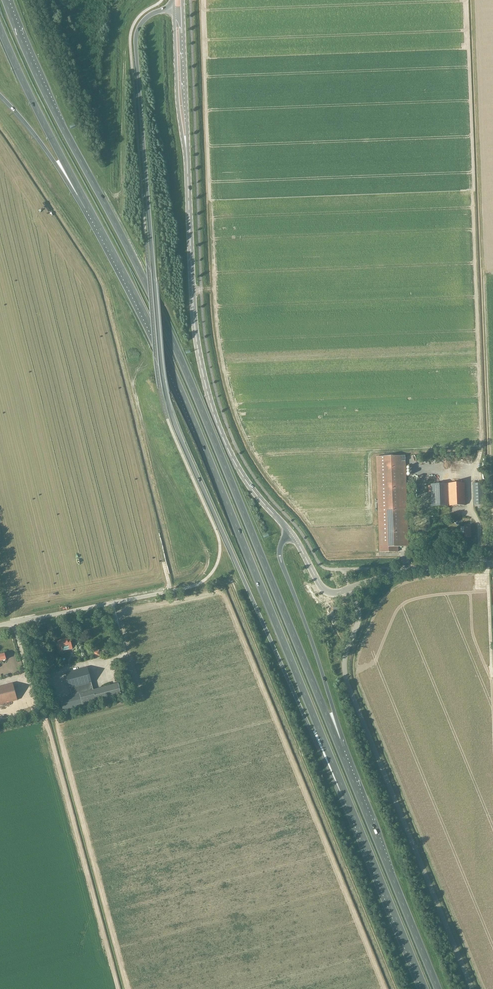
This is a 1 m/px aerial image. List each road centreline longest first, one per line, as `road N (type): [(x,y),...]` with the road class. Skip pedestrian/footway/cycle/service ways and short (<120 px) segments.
road 1 (trunk): [(174,10),(147,17),(136,40),(167,400),(353,811)]
road 2 (trunk): [(340,748),(162,318),(5,0)]
road 3 (trunk): [(88,207),(173,373),(353,811)]
road 4 (unclassified): [(472,988),(347,680),(345,656),(359,616),(350,588)]
road 5 (tertiary): [(292,534),(239,469),(210,400),(194,320),(186,151)]
road 6 (trunk): [(438,988),(340,748)]
road 7 (trunk): [(340,748),(281,560),(292,534)]
road 8 (trunk): [(0,28),(88,207)]
road 9 (trunk): [(353,811),(425,988)]
road 10 (unclassified): [(173,591),(0,625)]
road 11 (unclassified): [(492,563),(408,570),(350,588)]
road 12 (motorway): [(0,95),(88,207)]
road 13 (tertiary): [(174,10),(186,151)]
road 14 (tertiary): [(186,151),(183,10)]

